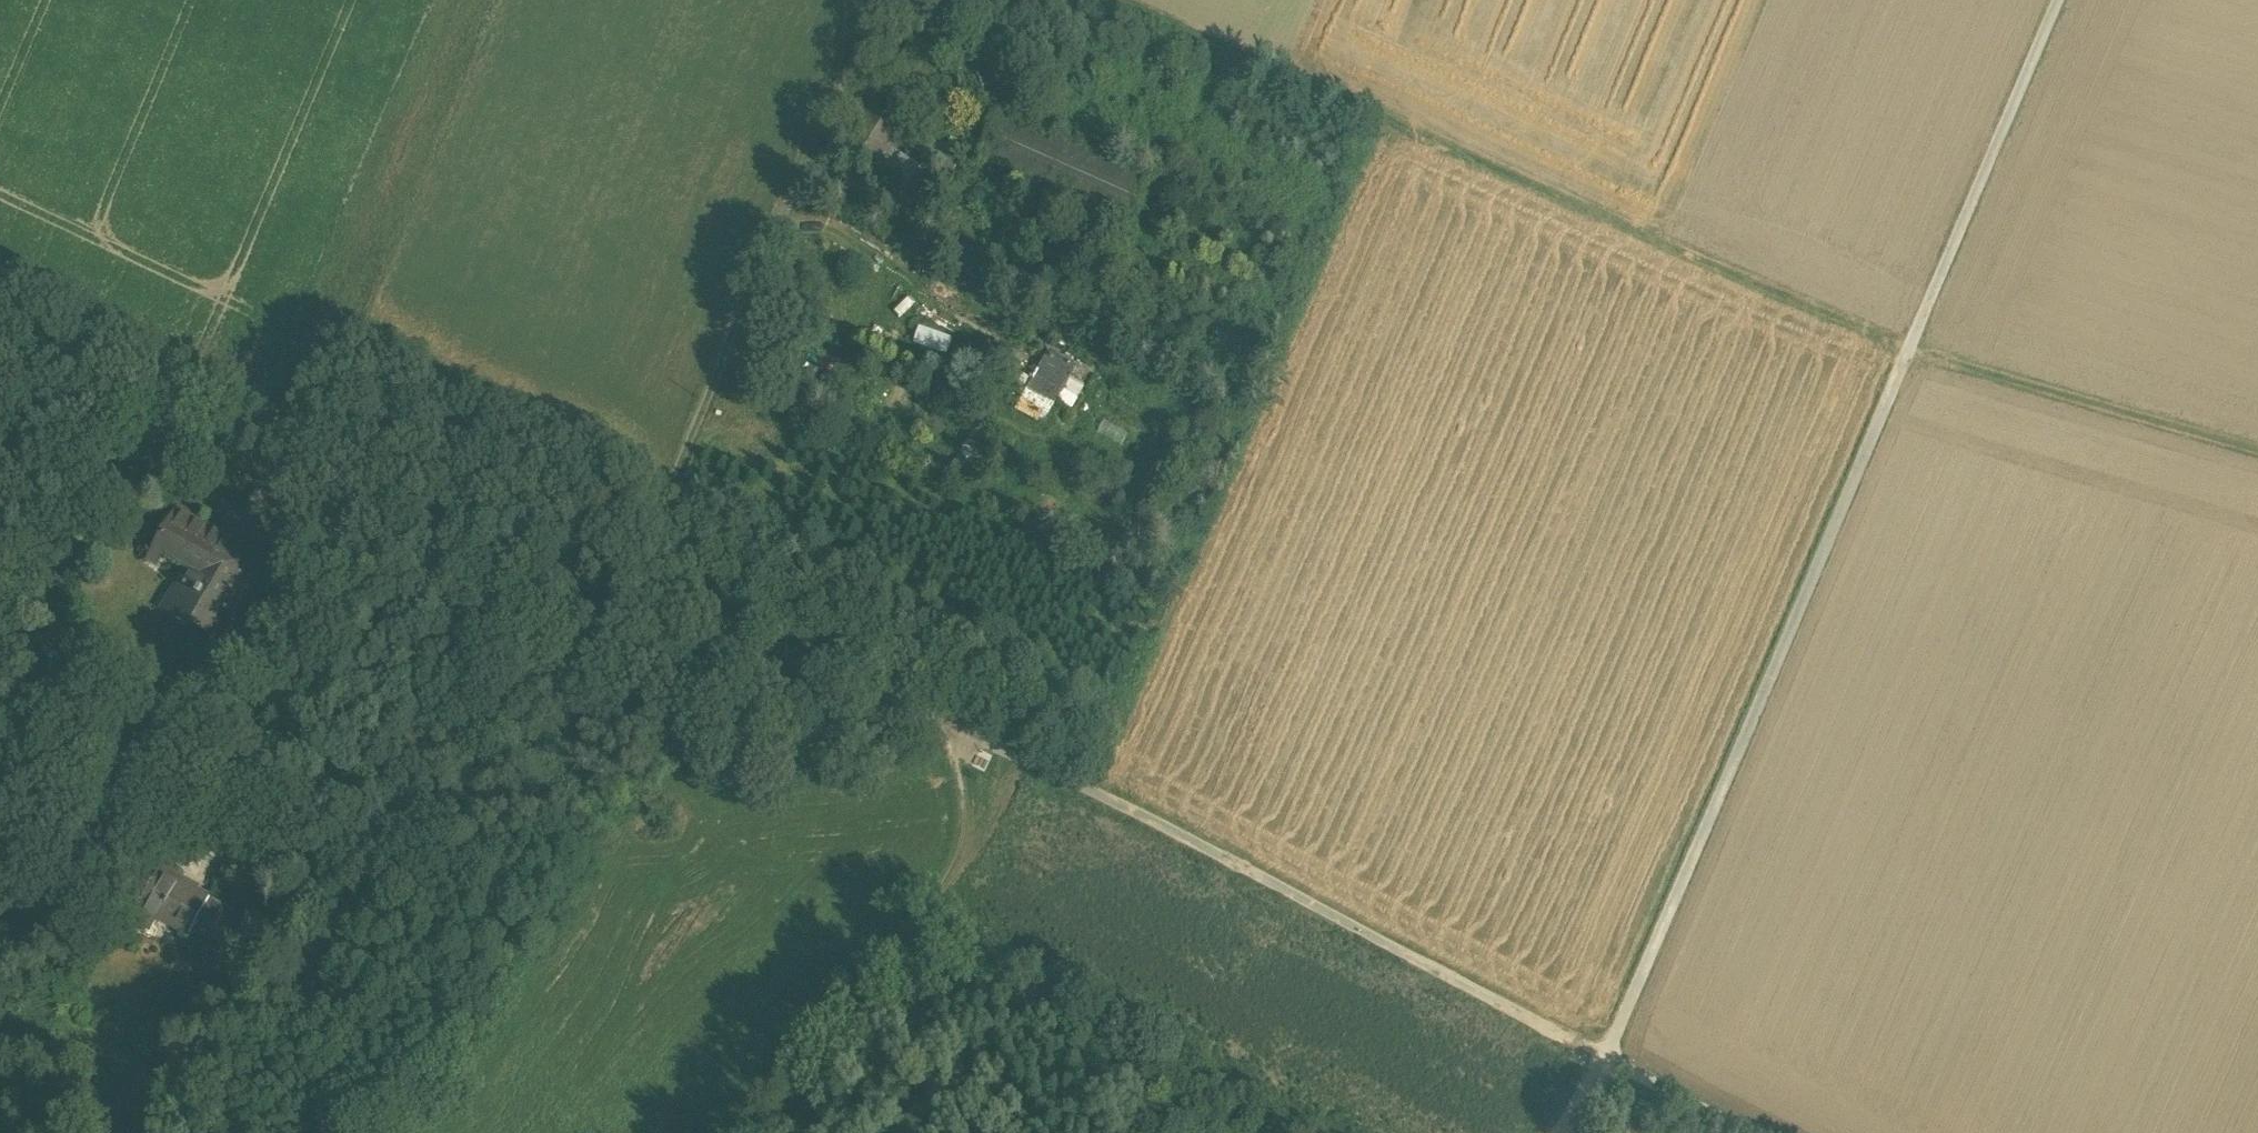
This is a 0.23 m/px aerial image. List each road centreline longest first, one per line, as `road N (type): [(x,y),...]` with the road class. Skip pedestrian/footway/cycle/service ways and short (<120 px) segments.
road 1 (track): [(1107,0),(1913,355),(2257,453)]
road 2 (track): [(2062,0),(1611,1068)]
road 3 (residential): [(0,290),(483,523),(944,724)]
road 4 (track): [(944,724),(1314,907),(1737,1132)]

